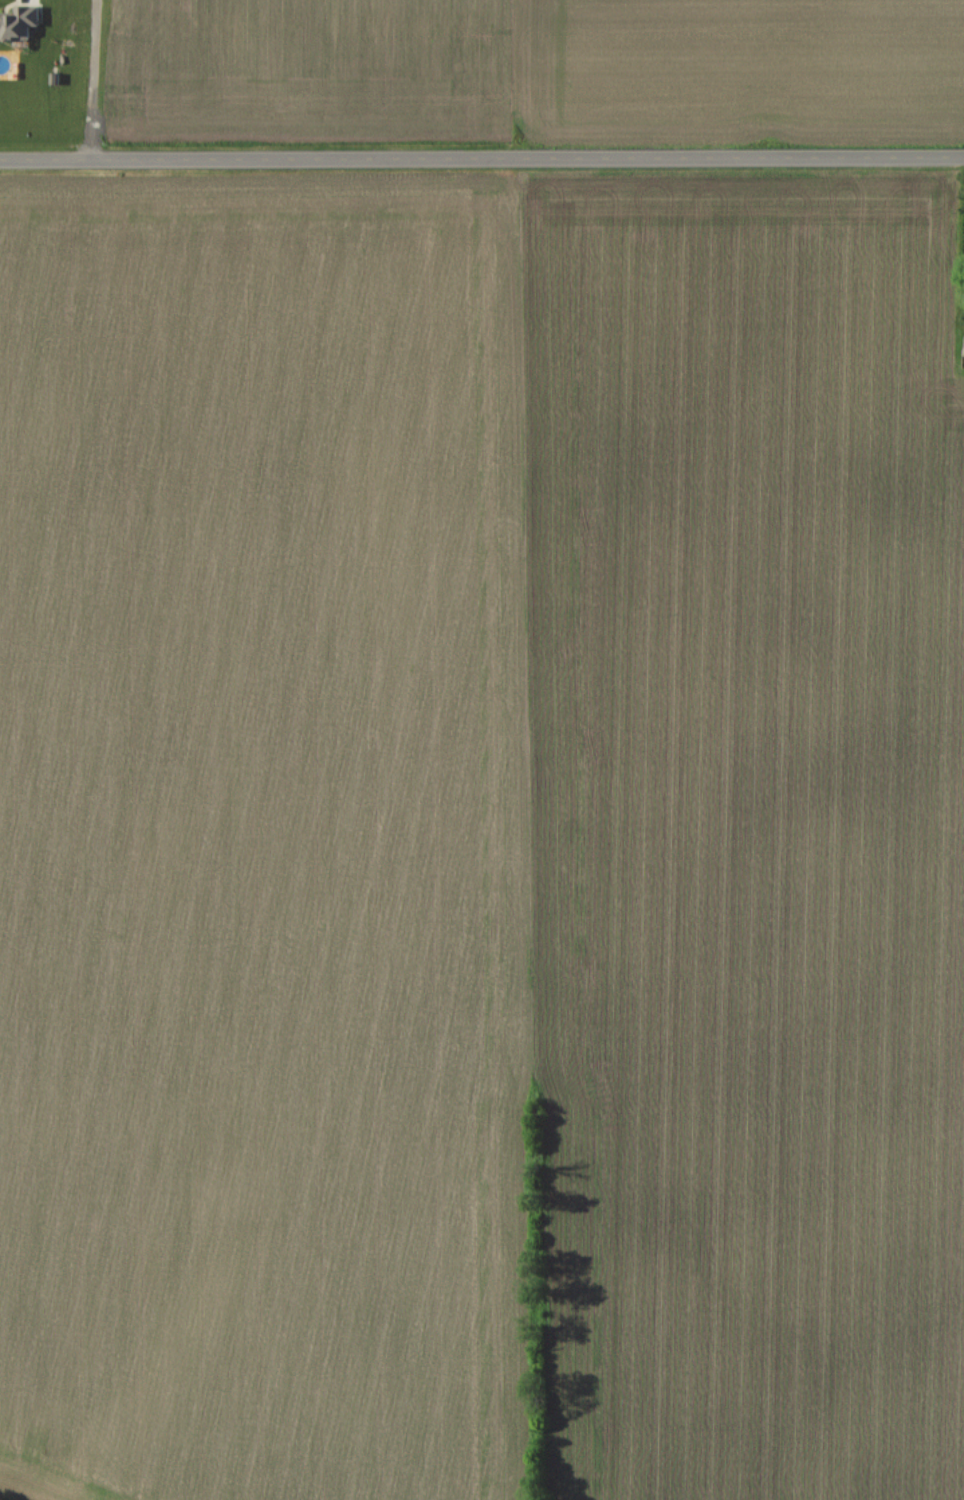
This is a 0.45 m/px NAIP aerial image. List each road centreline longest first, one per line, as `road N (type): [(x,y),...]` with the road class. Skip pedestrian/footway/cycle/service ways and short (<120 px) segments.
road 1 (tertiary): [(0,159),(963,157)]

